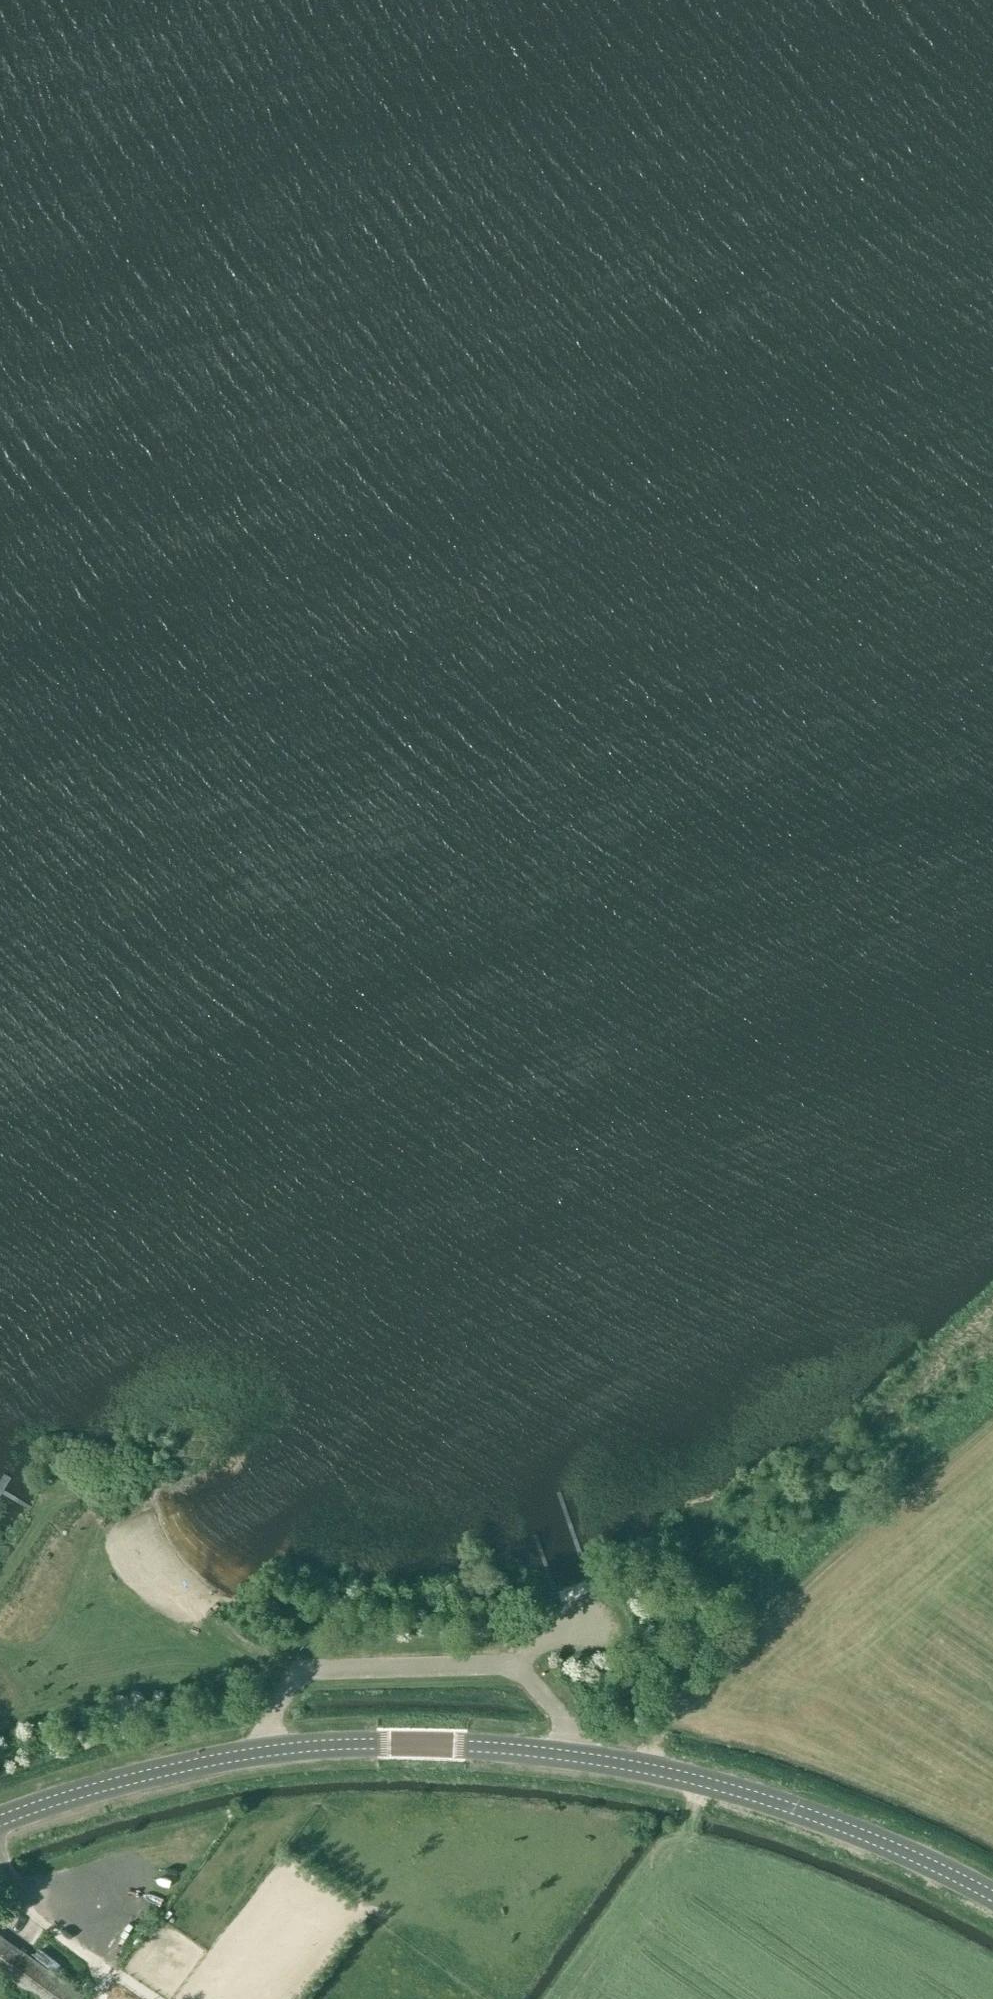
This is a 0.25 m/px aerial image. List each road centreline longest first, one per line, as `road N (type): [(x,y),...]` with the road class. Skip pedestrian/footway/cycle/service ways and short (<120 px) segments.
road 1 (tertiary): [(992,1901),(882,1844),(744,1796),(579,1757),(435,1741),(308,1746),(207,1761),(0,1820)]
road 2 (track): [(655,1772),(676,1708),(992,1426)]

